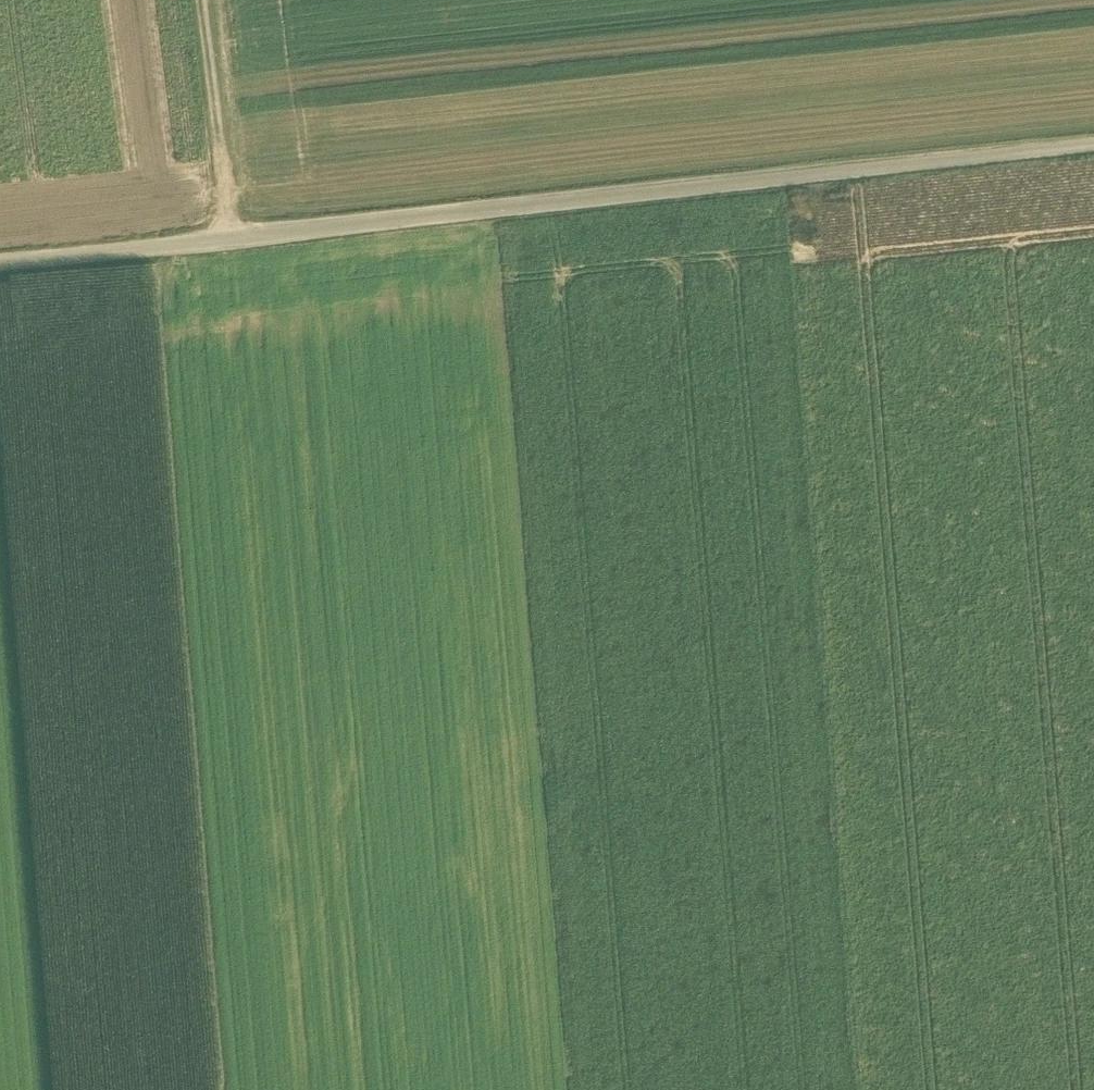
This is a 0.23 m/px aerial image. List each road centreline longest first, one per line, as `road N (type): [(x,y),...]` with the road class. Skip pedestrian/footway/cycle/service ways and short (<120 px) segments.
road 1 (unclassified): [(0,261),(1093,143)]
road 2 (track): [(230,238),(200,0)]

